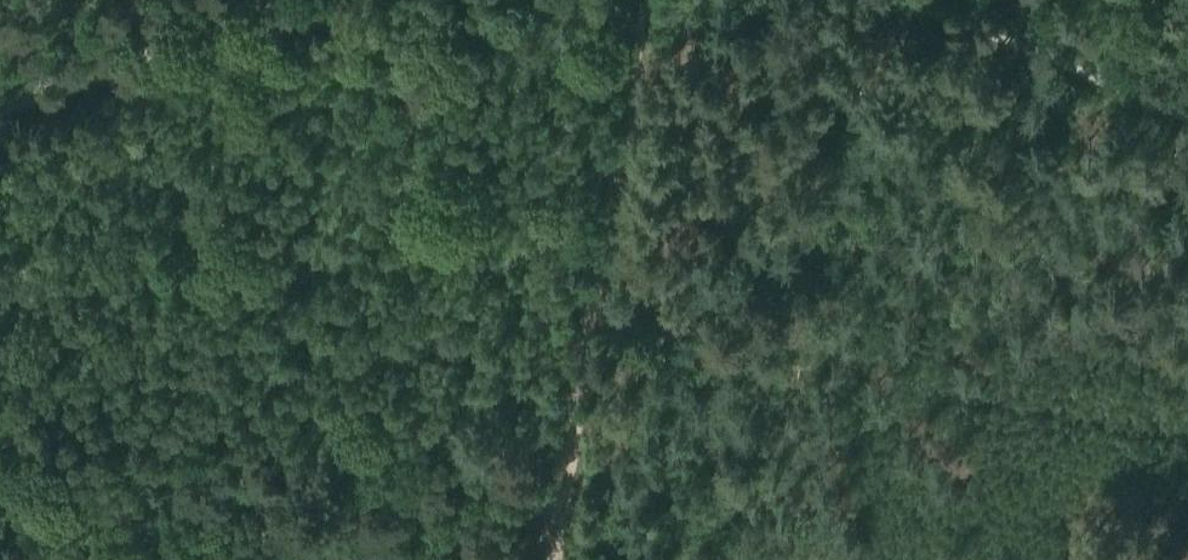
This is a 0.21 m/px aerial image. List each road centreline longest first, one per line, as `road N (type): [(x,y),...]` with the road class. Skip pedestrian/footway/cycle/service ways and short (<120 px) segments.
road 1 (track): [(644,0),(554,559)]
road 2 (track): [(329,0),(0,120)]
road 3 (track): [(1002,0),(1187,78)]

